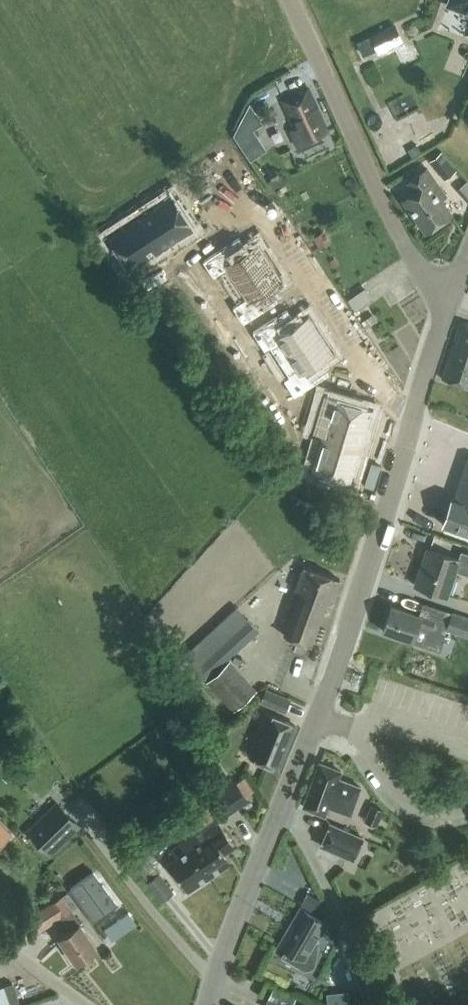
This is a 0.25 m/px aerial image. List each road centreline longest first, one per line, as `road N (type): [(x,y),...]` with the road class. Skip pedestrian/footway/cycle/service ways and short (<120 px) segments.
road 1 (tertiary): [(279,810),(330,682),(454,290)]
road 2 (unclassified): [(454,290),(428,277),(401,237),(291,0)]
road 3 (residential): [(373,1004),(293,816),(279,810)]
road 4 (tertiary): [(208,1004),(279,810)]

